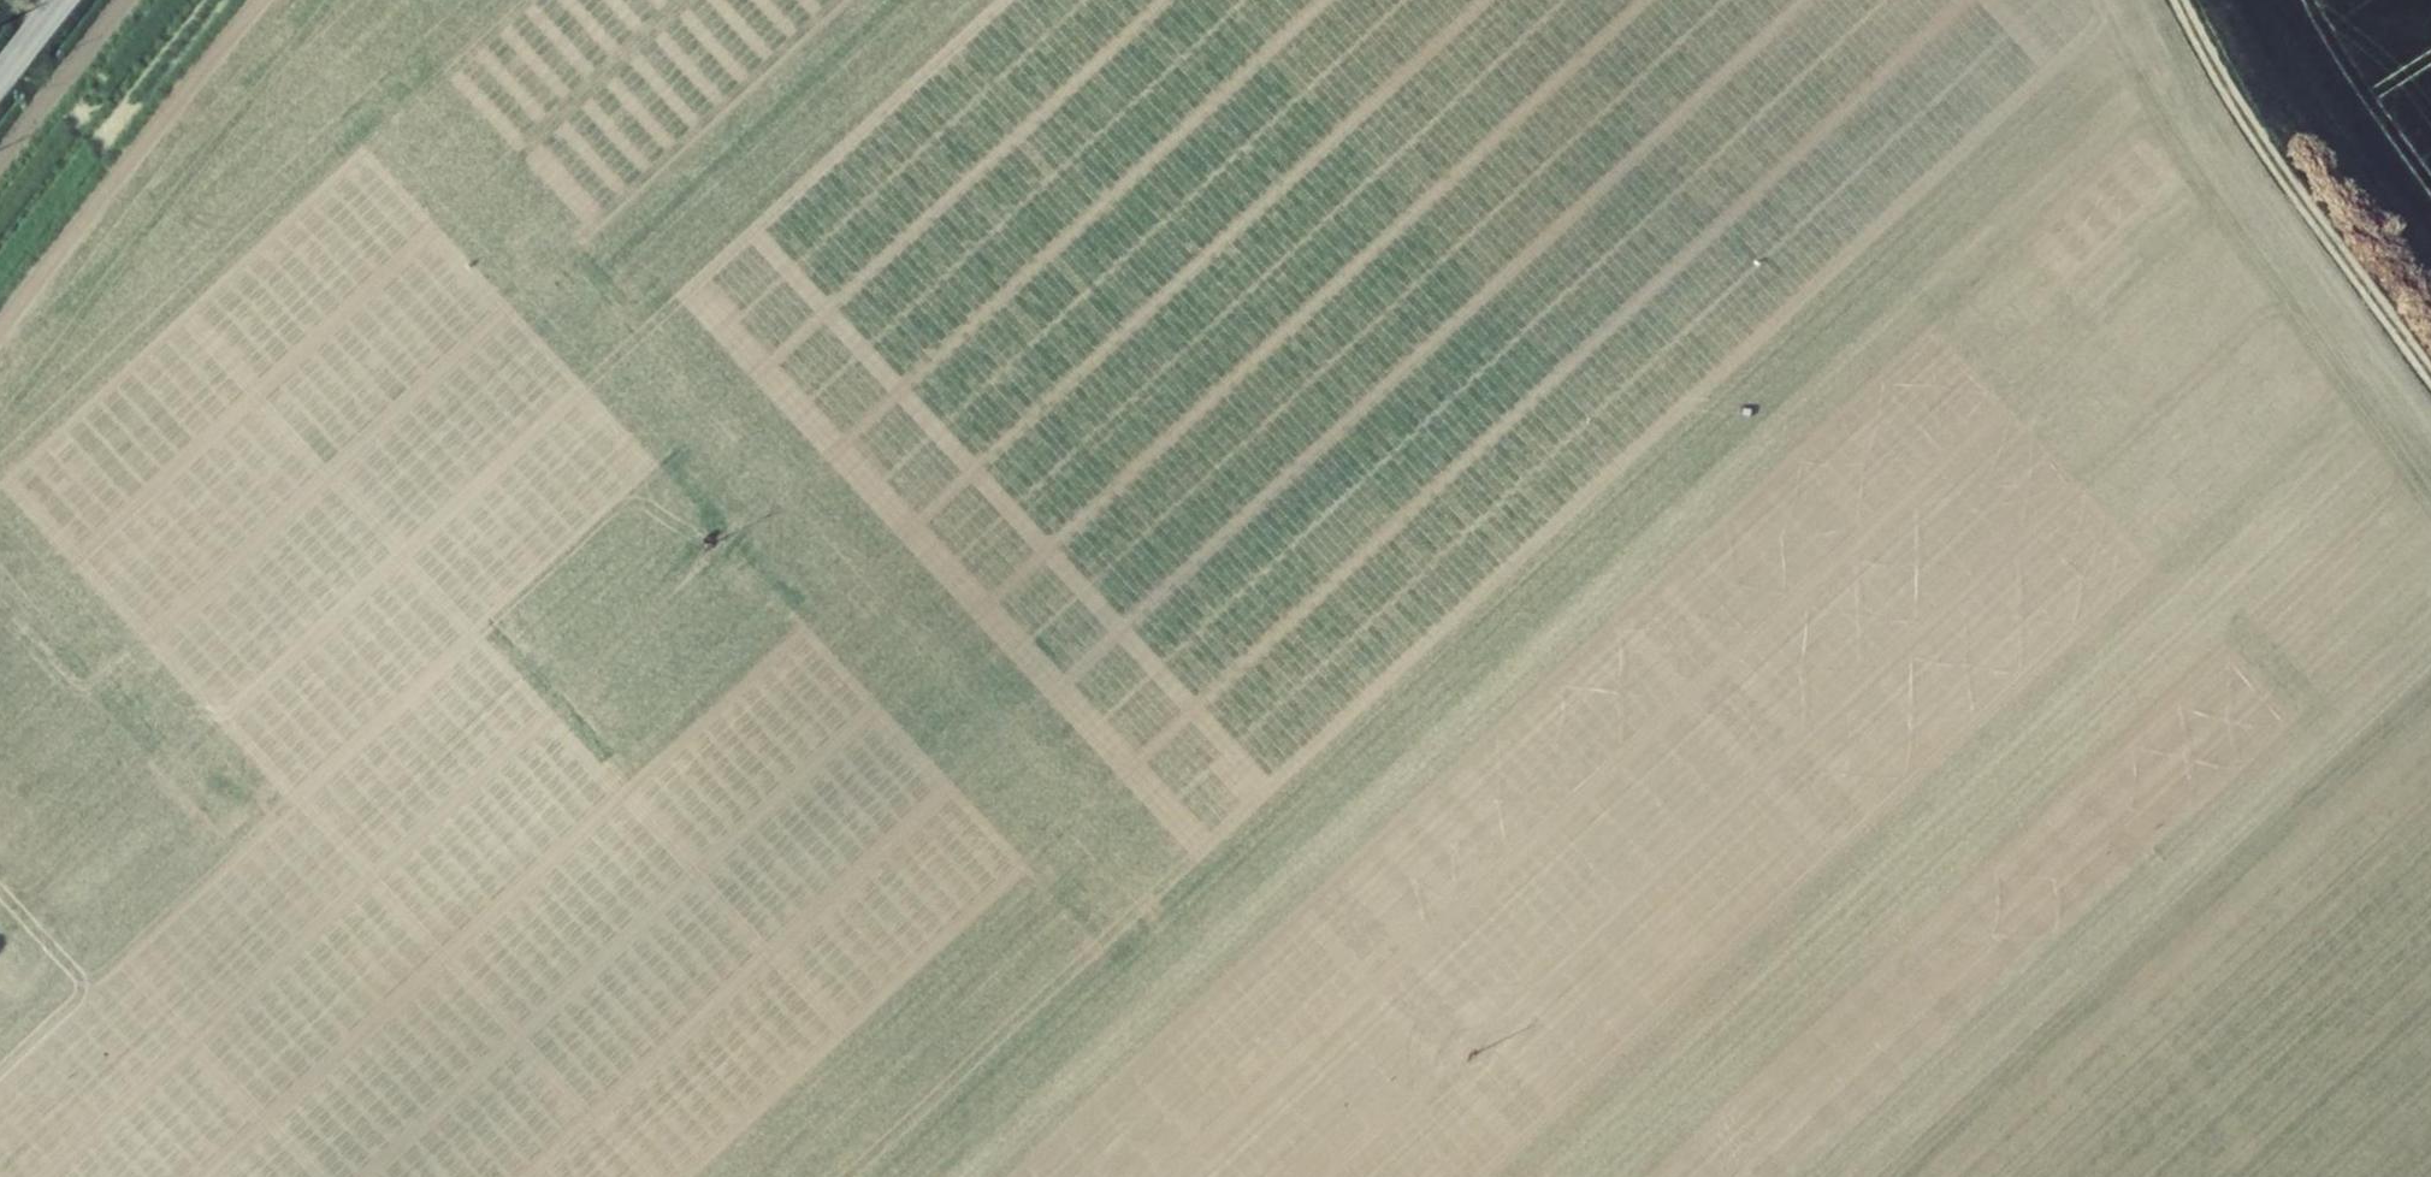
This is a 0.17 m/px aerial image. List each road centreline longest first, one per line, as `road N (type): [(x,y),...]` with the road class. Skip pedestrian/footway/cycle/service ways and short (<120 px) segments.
road 1 (track): [(2182,0),(2249,125),(2430,374)]

